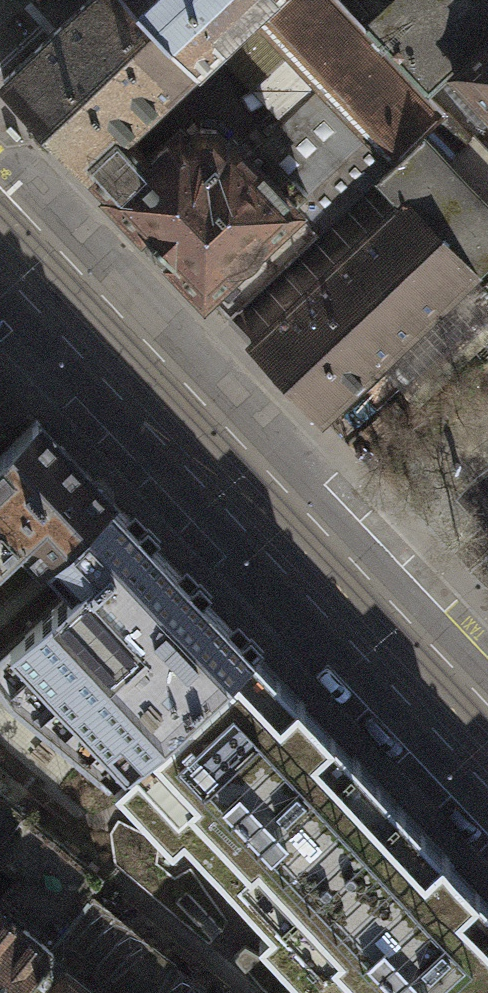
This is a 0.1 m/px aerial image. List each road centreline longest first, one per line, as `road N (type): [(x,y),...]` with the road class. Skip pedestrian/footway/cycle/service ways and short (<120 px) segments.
road 1 (residential): [(487,748),(0,228)]

